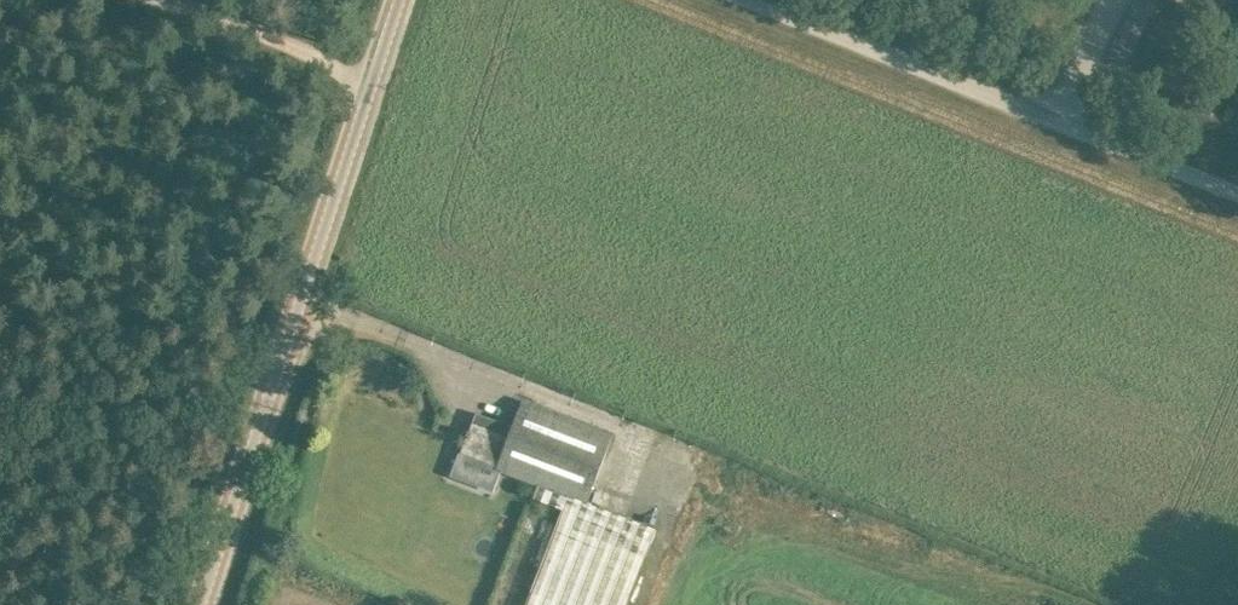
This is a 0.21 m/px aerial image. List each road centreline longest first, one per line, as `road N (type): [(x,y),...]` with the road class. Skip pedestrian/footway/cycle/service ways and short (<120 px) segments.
road 1 (tertiary): [(198,604),(399,0)]
road 2 (unclassified): [(1237,192),(753,0)]
road 3 (track): [(184,0),(372,82)]

